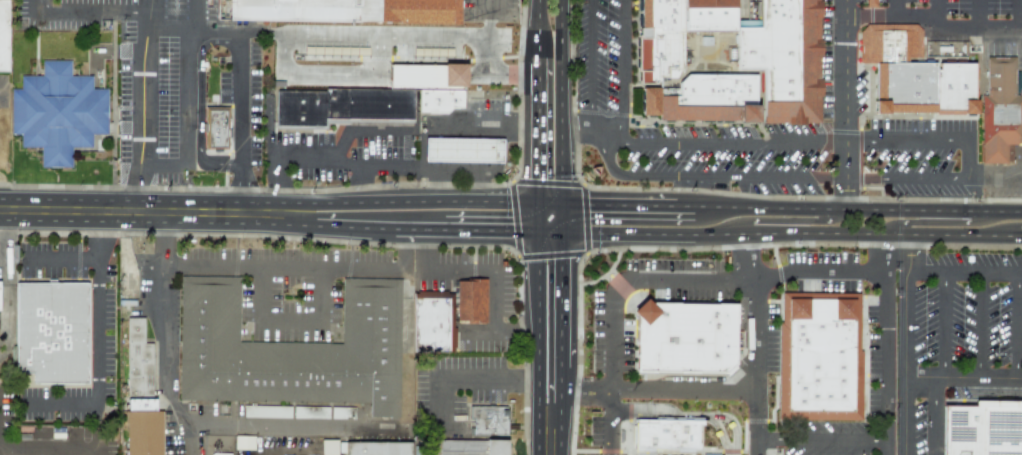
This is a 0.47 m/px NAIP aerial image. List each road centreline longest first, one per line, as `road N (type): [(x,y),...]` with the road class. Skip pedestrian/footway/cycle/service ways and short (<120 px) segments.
road 1 (secondary): [(561,231),(888,235)]
road 2 (secondary): [(0,209),(316,214)]
road 3 (residential): [(167,212),(168,384),(187,454)]
road 4 (secondary): [(538,203),(360,200),(316,214)]
road 5 (secondary): [(538,231),(536,454)]
road 6 (secondary): [(559,454),(561,231)]
road 7 (residential): [(139,211),(150,0)]
road 8 (secondary): [(561,204),(561,0)]
road 9 (secondary): [(538,0),(538,203)]
road 10 (secondary): [(846,211),(692,207)]
road 11 (secondary): [(994,211),(846,211)]
road 12 (residential): [(845,142),(843,0)]
road 13 (secondary): [(888,235),(1021,237)]
road 14 (secondary): [(692,207),(561,204)]

